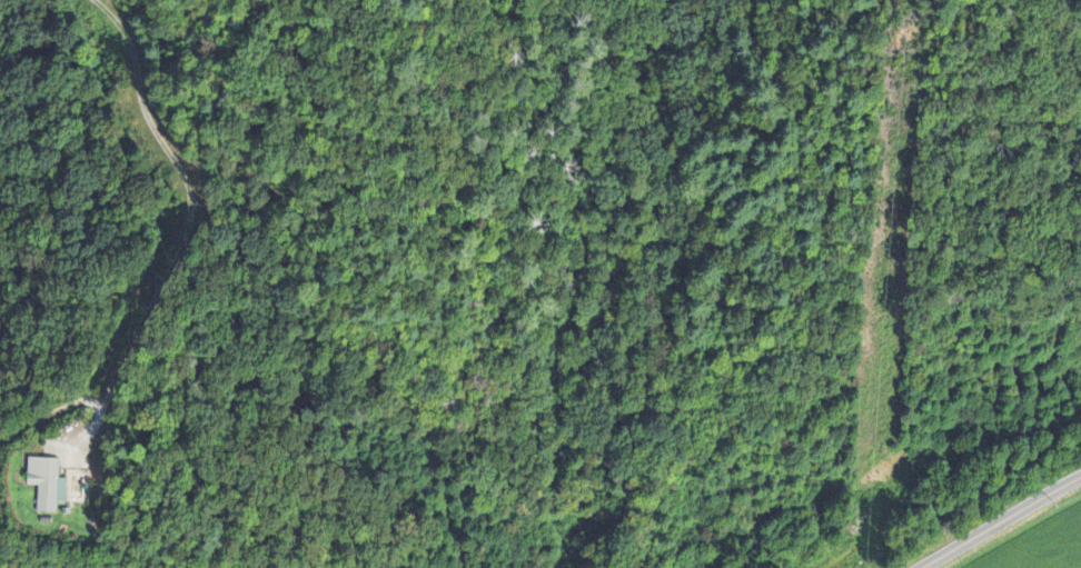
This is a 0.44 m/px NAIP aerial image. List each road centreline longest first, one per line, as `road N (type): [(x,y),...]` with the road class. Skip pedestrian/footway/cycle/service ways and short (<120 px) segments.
road 1 (residential): [(82,448),(182,243),(190,202),(143,112),(130,48),(91,0)]
road 2 (tertiary): [(914,567),(1080,473)]

